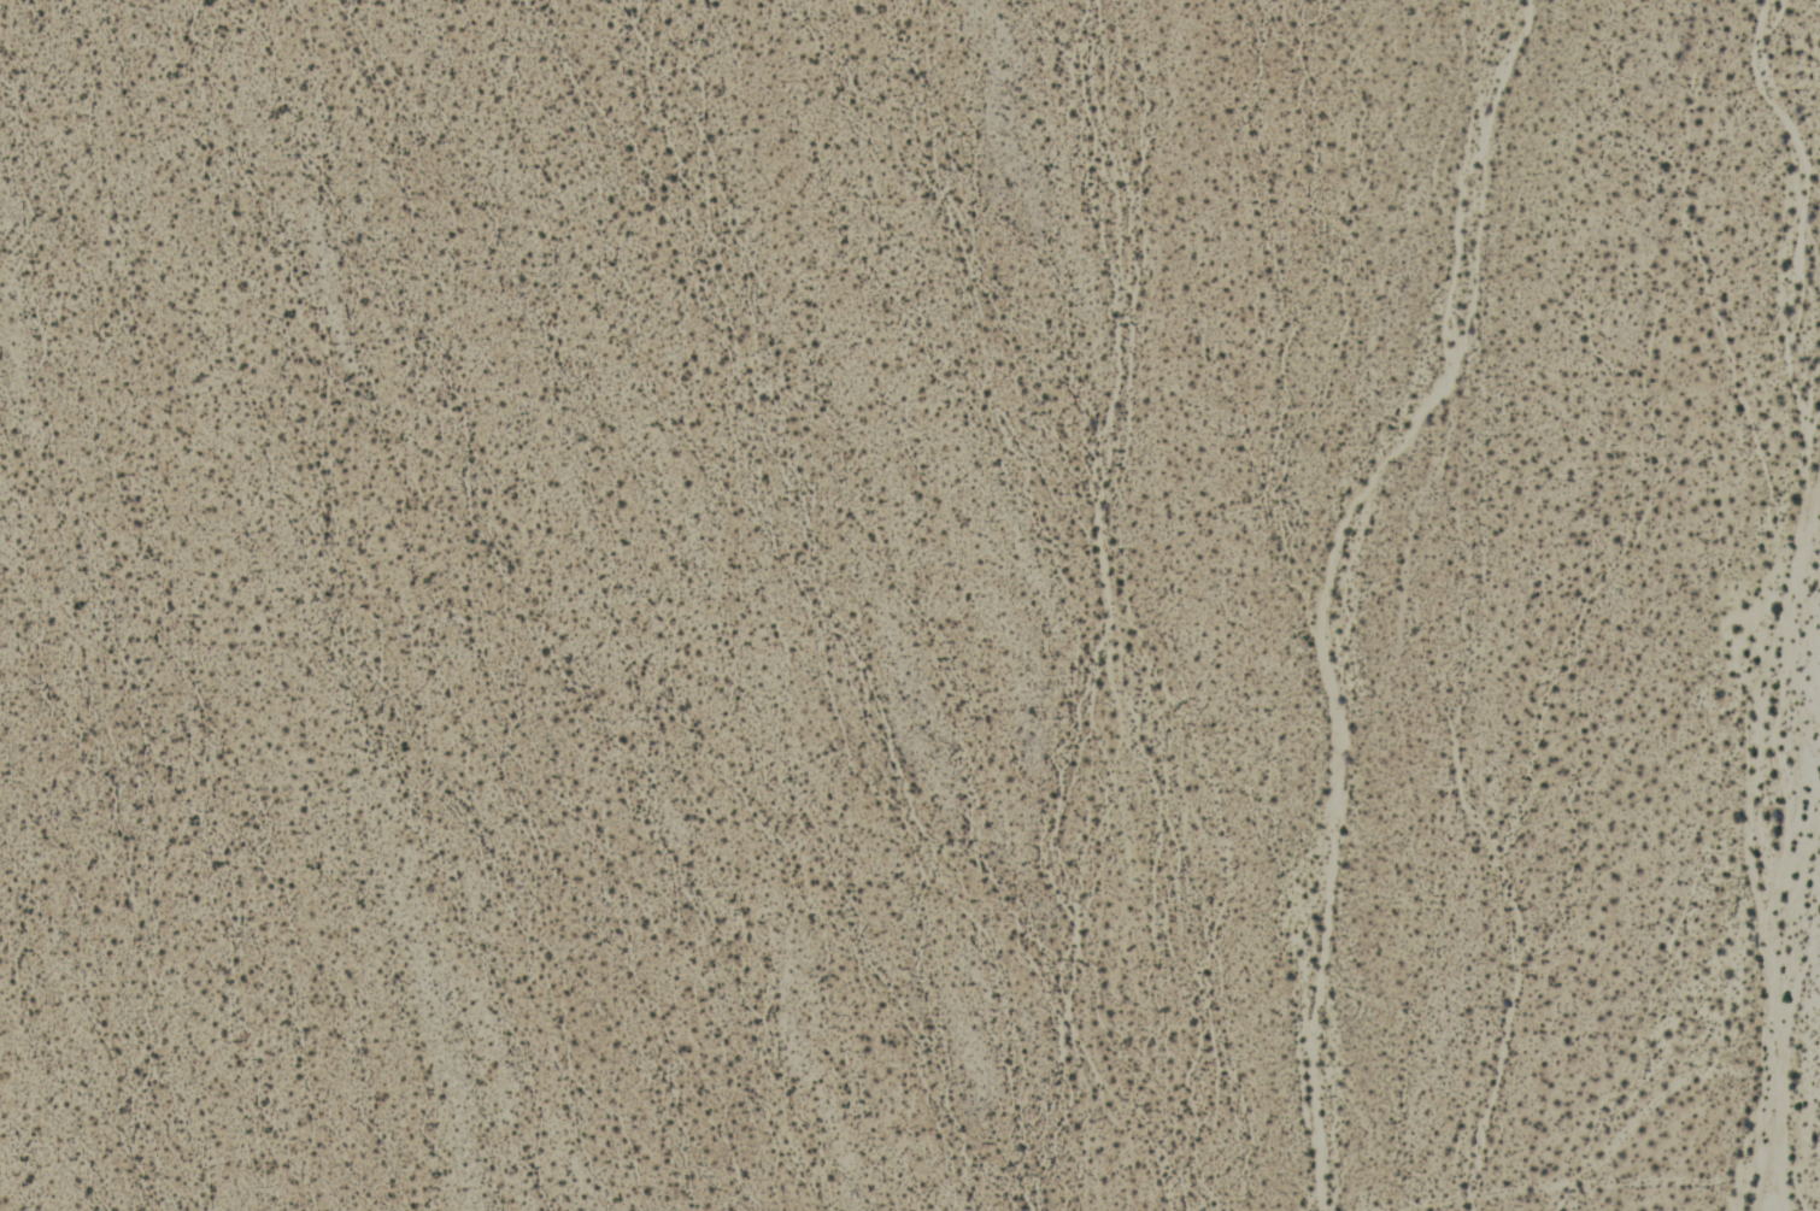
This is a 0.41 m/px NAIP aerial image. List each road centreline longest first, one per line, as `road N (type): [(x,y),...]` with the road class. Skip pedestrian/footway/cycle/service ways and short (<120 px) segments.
road 1 (track): [(1368,1210),(1560,1165),(1797,1177),(1819,1186)]

